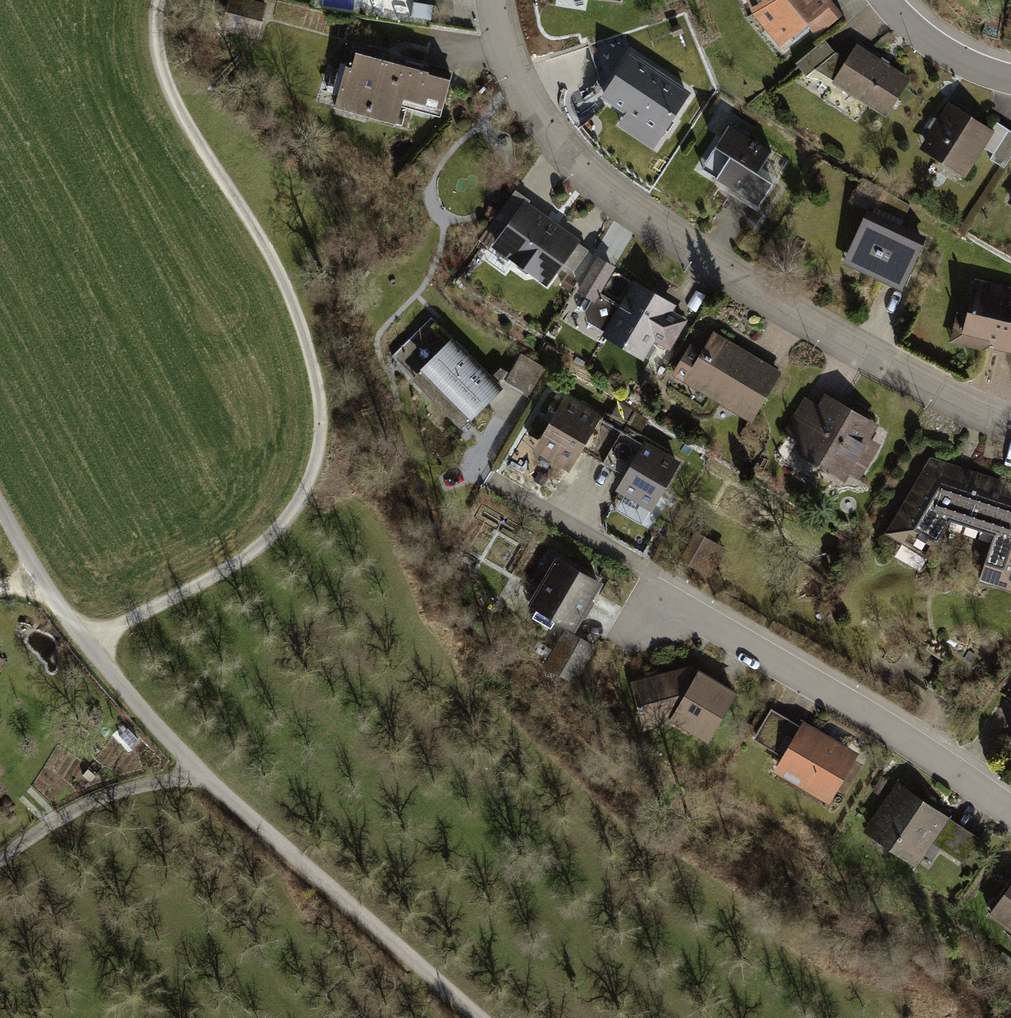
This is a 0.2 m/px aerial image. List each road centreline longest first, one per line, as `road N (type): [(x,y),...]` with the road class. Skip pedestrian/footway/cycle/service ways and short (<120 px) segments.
road 1 (track): [(98,642),(264,546),(310,493),(321,415),(292,303),(245,207),(180,111),(155,31),(162,0)]
road 2 (residential): [(481,1017),(202,771),(37,574),(0,501)]
road 3 (residential): [(1010,416),(926,386),(751,291),(615,196),(578,166),(515,77),(494,0)]
road 4 (residential): [(1010,814),(844,702),(654,595)]
road 5 (track): [(202,771),(84,805),(0,863)]
road 6 (residential): [(887,0),(945,52),(1010,79)]

